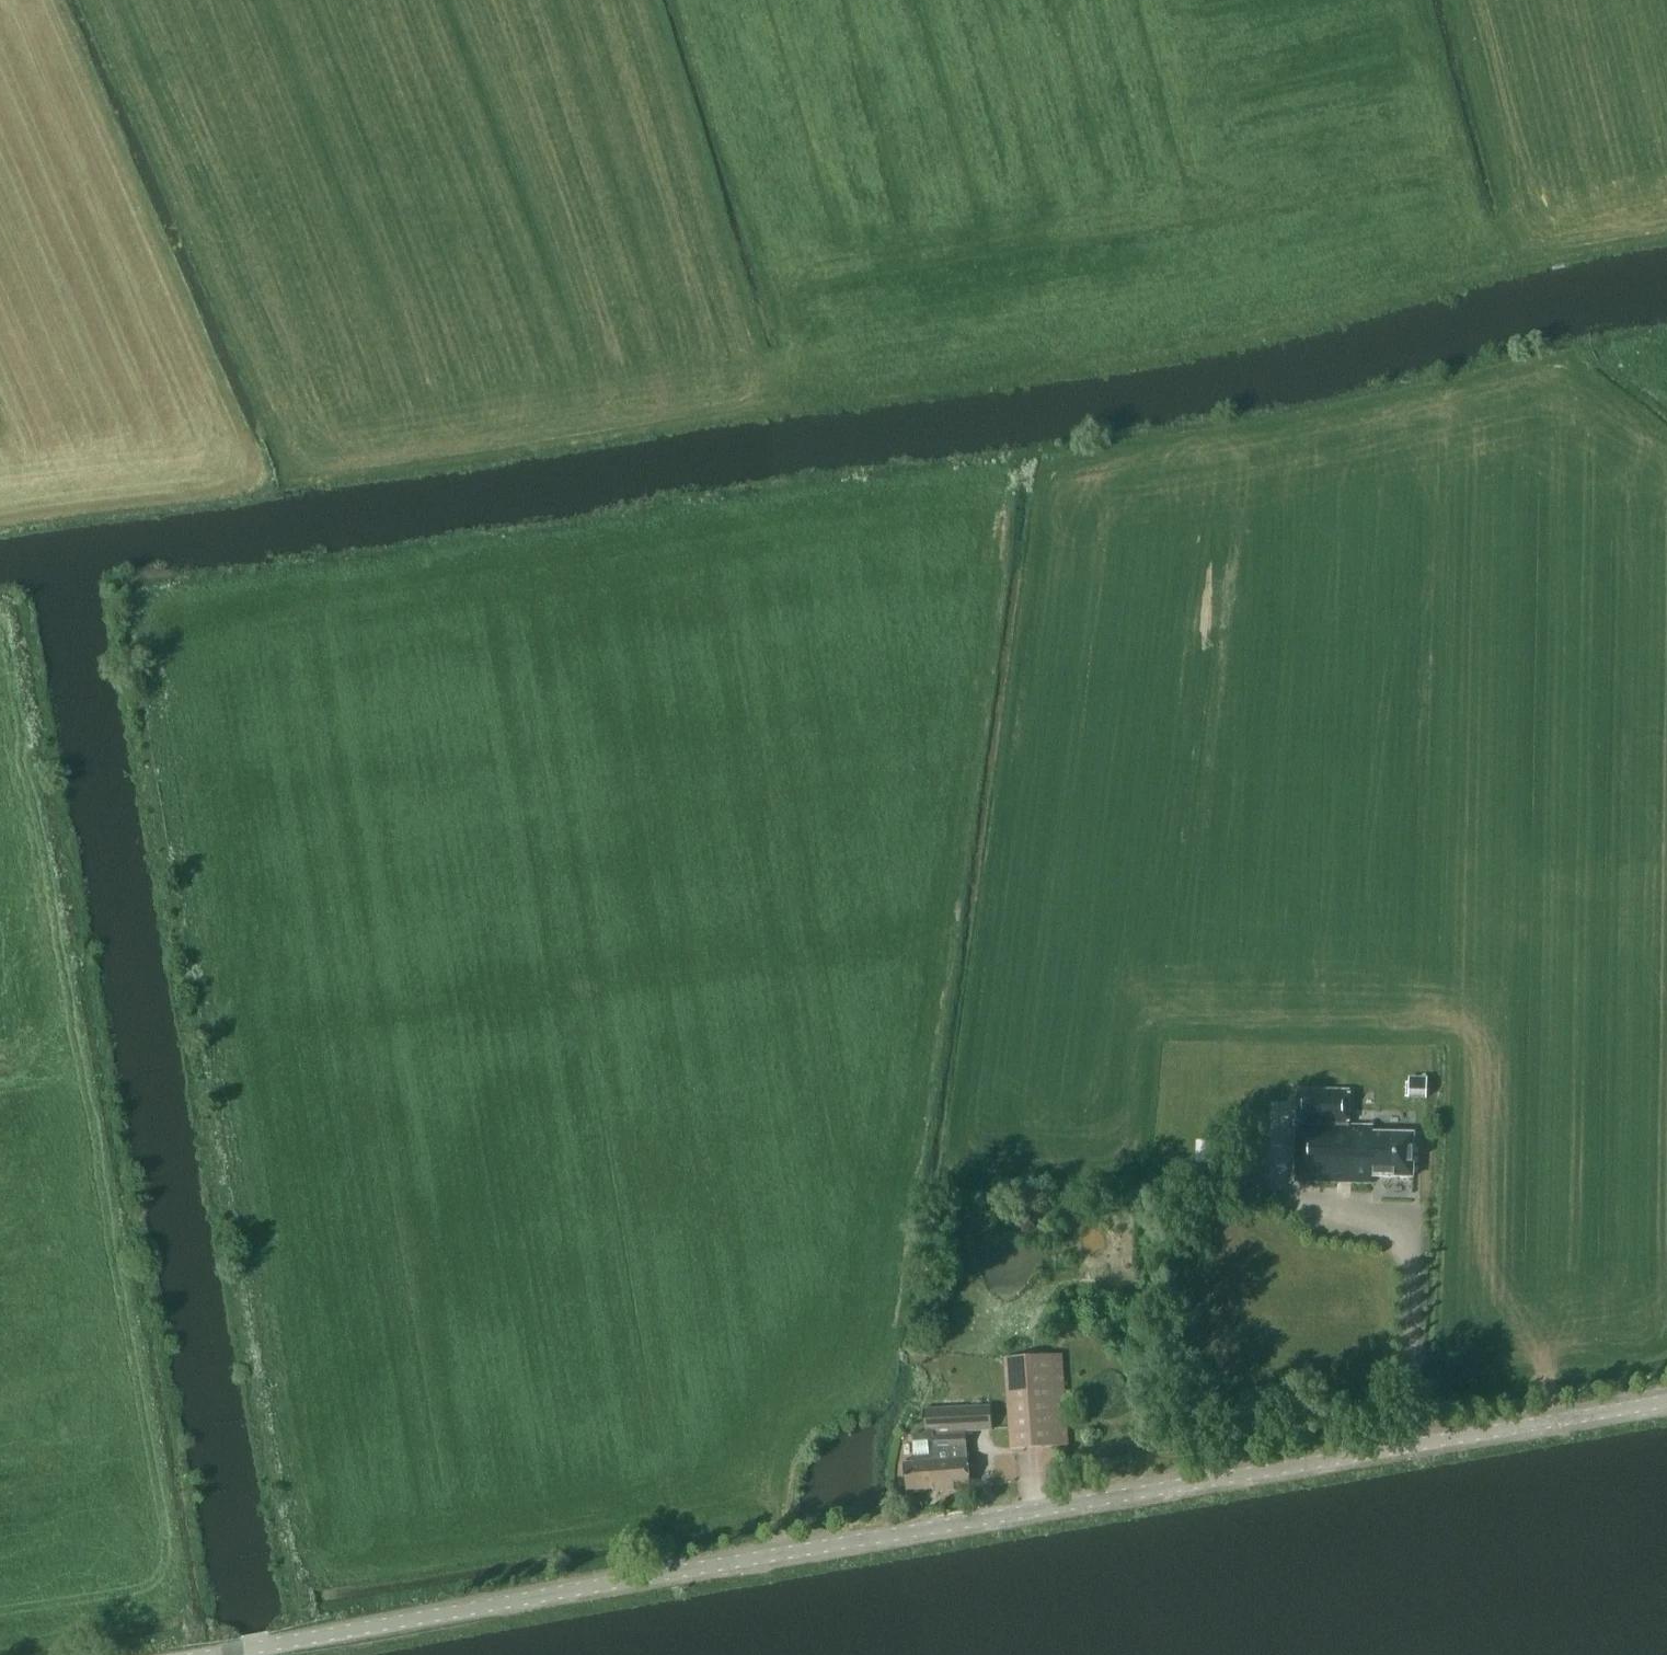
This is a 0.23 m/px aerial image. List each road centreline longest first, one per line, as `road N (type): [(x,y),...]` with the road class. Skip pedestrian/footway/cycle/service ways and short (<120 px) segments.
road 1 (tertiary): [(207,1654),(1666,1398)]

